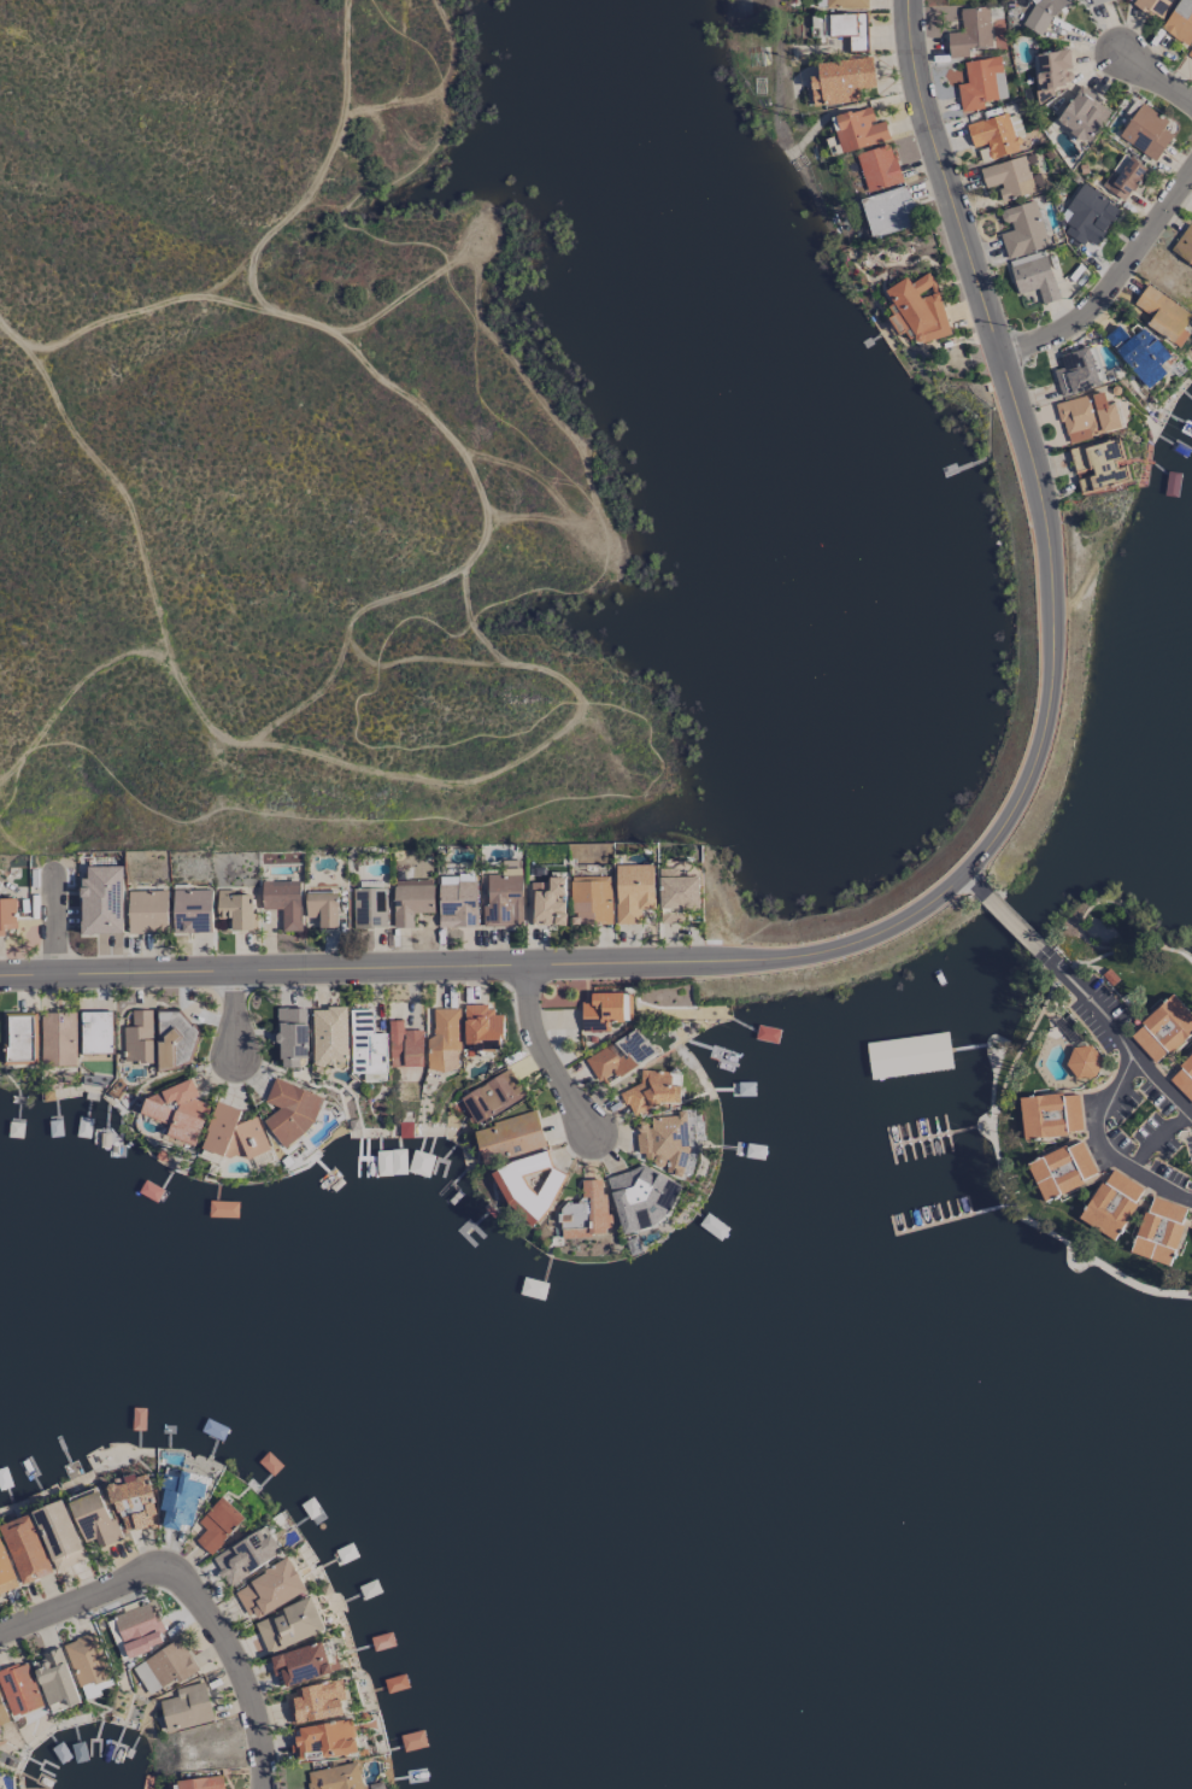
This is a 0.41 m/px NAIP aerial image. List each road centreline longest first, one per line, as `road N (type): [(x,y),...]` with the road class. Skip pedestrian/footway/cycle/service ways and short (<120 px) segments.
road 1 (residential): [(0,970),(738,962),(875,934),(965,869),(1032,770),(1058,646),(1045,497),(912,47),(912,0)]
road 2 (track): [(347,0),(363,102),(343,158),(269,252),(272,293),(346,338),(381,381),(457,447),(485,508),(483,541),(440,585),(380,608),(341,675),(301,717),(260,737),(228,728),(187,664),(159,646),(113,667),(20,780),(0,776)]
road 3 (track): [(260,737),(362,768),(445,782),(488,779),(601,702),(540,670),(400,659),(316,702)]
road 4 (track): [(346,338),(457,257),(477,265),(475,305),(486,328),(574,439),(595,509)]
road 5 (residential): [(265,1788),(257,1709),(200,1592),(160,1558),(0,1625)]
road 6 (track): [(187,664),(148,586),(121,493),(0,327)]
road 7 (residential): [(1191,1201),(1118,1166),(1094,1134),(1134,1056),(1191,1114)]
road 8 (residential): [(1002,338),(1078,321),(1191,173)]
road 9 (residential): [(589,1137),(538,1048),(517,962)]
road 10 (track): [(457,447),(525,468),(575,523),(583,552)]
road 11 (track): [(436,0),(452,61),(435,89),(406,105),(378,110),(363,102)]
road 12 (track): [(609,563),(583,552),(557,526),(485,508)]
road 13 (residential): [(1055,966),(965,869)]
road 14 (track): [(378,110),(407,74),(408,0)]
road 15 (residential): [(1134,1056),(1055,966)]

